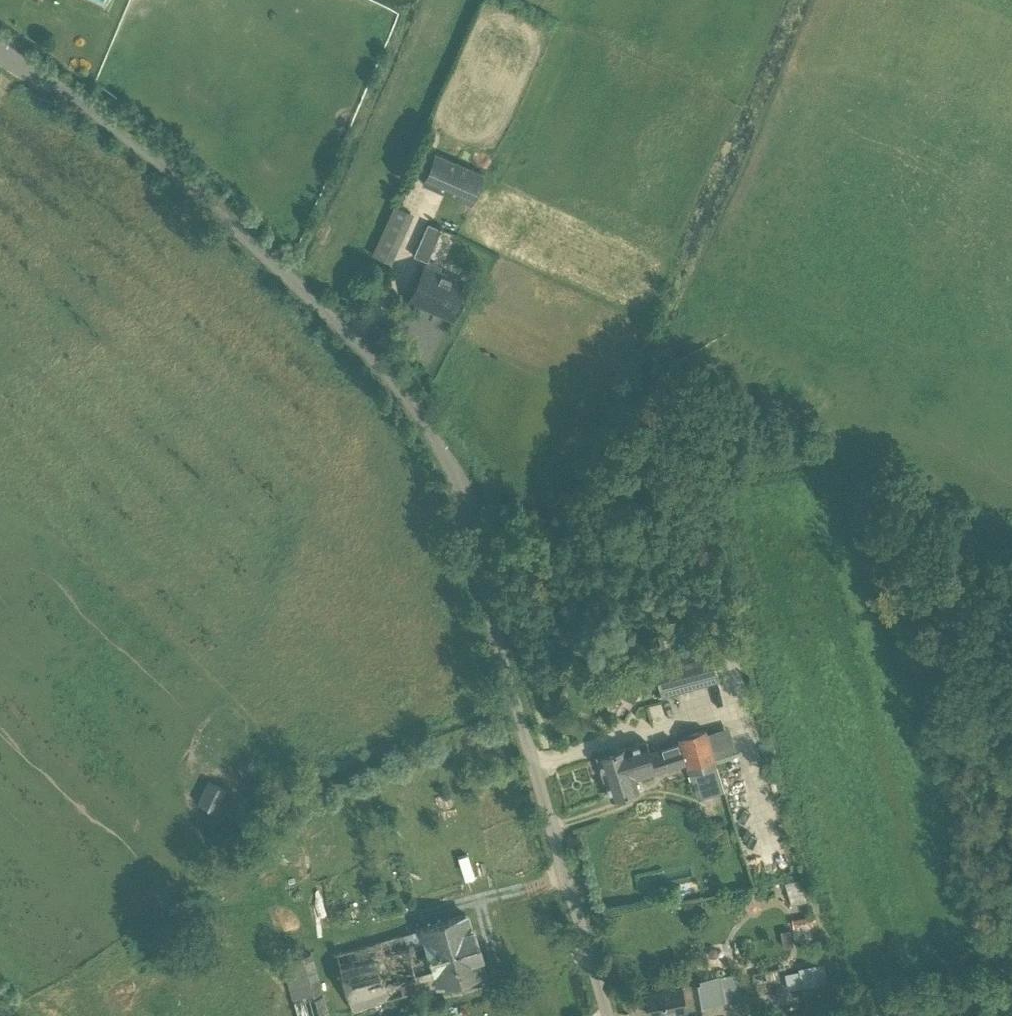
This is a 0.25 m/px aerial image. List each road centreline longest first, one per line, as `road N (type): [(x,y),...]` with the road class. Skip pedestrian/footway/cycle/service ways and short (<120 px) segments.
road 1 (unclassified): [(606,1015),(456,489),(430,433),(295,279),(203,195),(0,46)]
road 2 (track): [(867,1015),(1011,990)]

